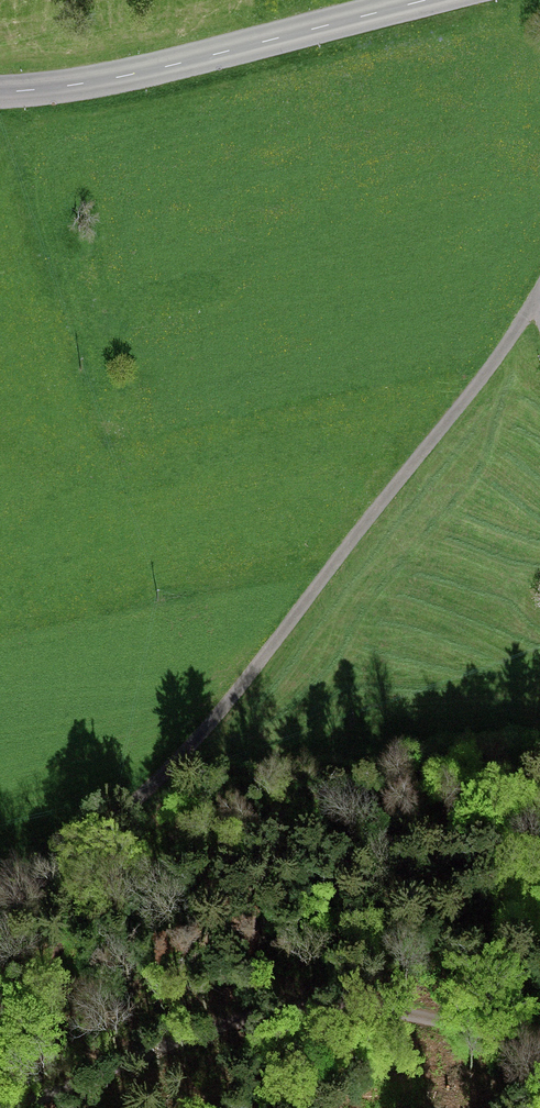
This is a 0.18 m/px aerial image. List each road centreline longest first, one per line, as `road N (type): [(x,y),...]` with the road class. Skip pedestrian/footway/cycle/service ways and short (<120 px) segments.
road 1 (track): [(538,288),(489,370),(176,760),(104,841),(0,920)]
road 2 (track): [(14,1107),(212,1029),(301,1007),(357,1006),(434,1019),(539,1062)]
road 3 (secondary): [(428,0),(131,74),(0,92)]

